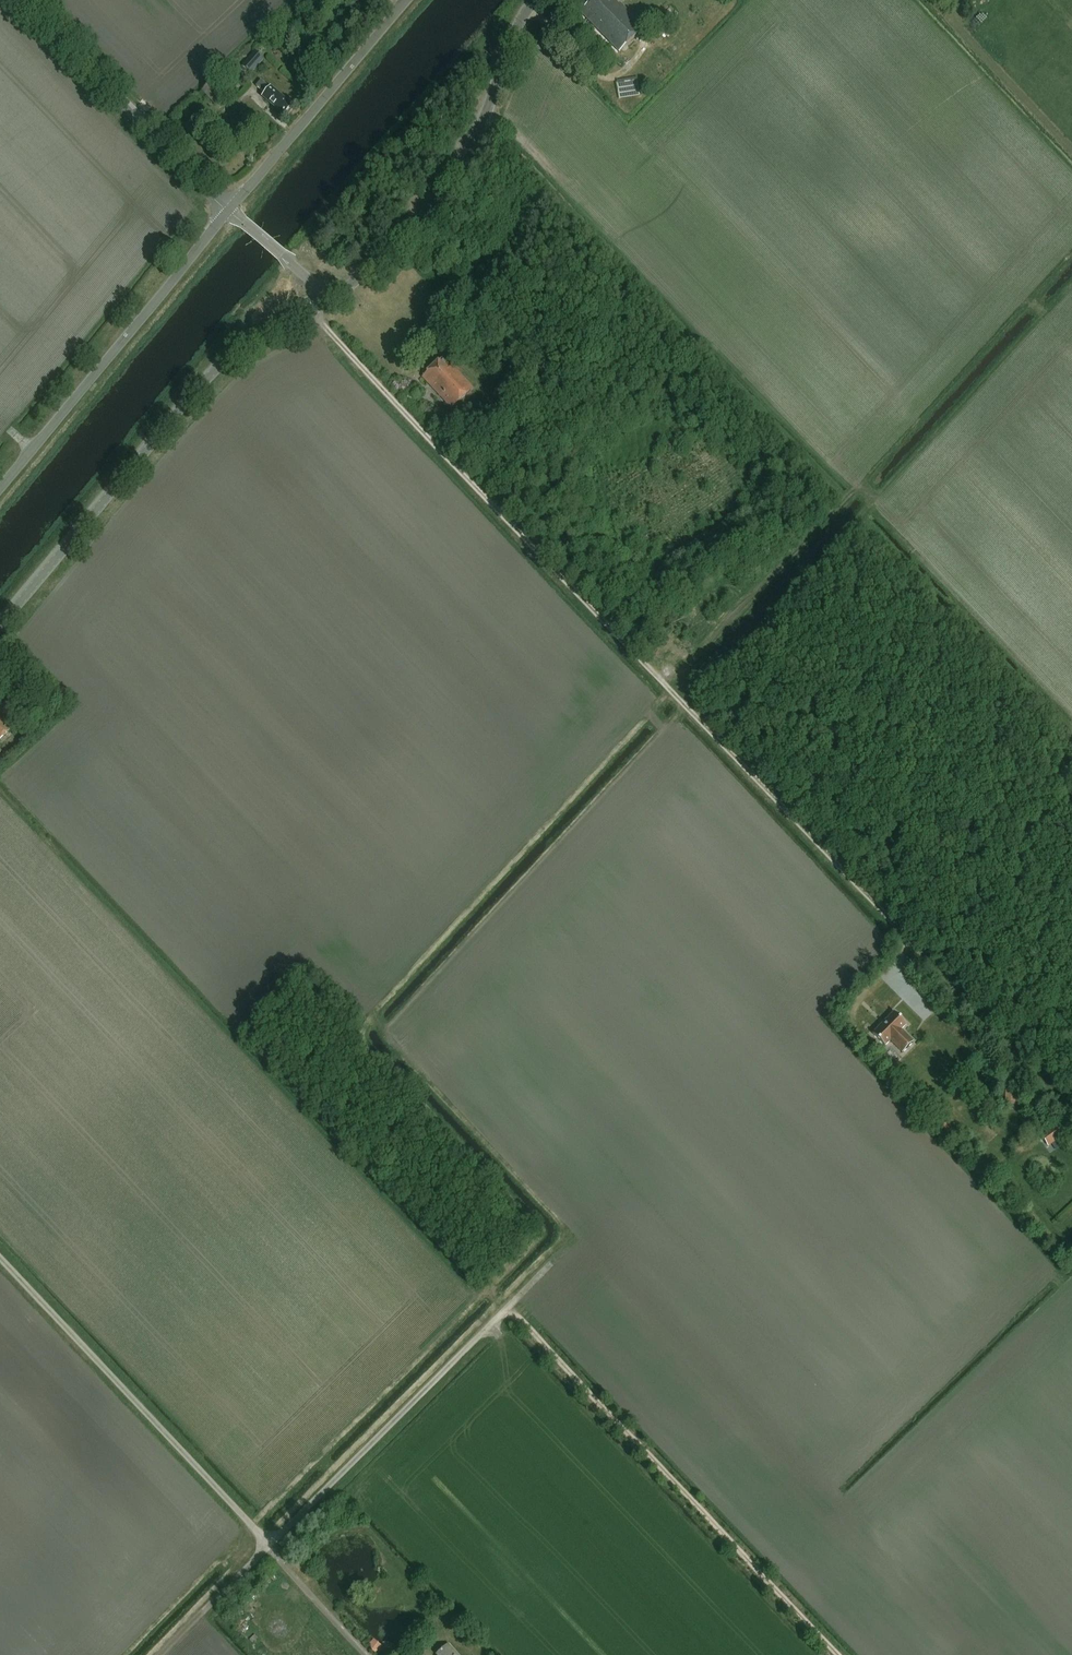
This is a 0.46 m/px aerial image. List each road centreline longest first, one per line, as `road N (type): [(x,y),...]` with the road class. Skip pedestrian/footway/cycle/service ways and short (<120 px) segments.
road 1 (unclassified): [(883,915),(311,312)]
road 2 (unclassified): [(509,1307),(837,1654)]
road 3 (tertiary): [(0,628),(223,364),(311,312)]
road 4 (unclassified): [(268,1547),(0,1259)]
road 5 (tertiary): [(311,312),(355,282),(449,180),(535,0)]
road 6 (unclassified): [(0,486),(228,210)]
road 7 (unclassified): [(268,1547),(509,1307)]
road 8 (unclassified): [(228,210),(22,0)]
road 9 (unclassified): [(228,210),(409,0)]
road 10 (unclassified): [(166,1654),(268,1547)]
road 11 (unclassified): [(368,1654),(268,1547)]
road 12 (unclassified): [(311,312),(310,285),(228,210)]

